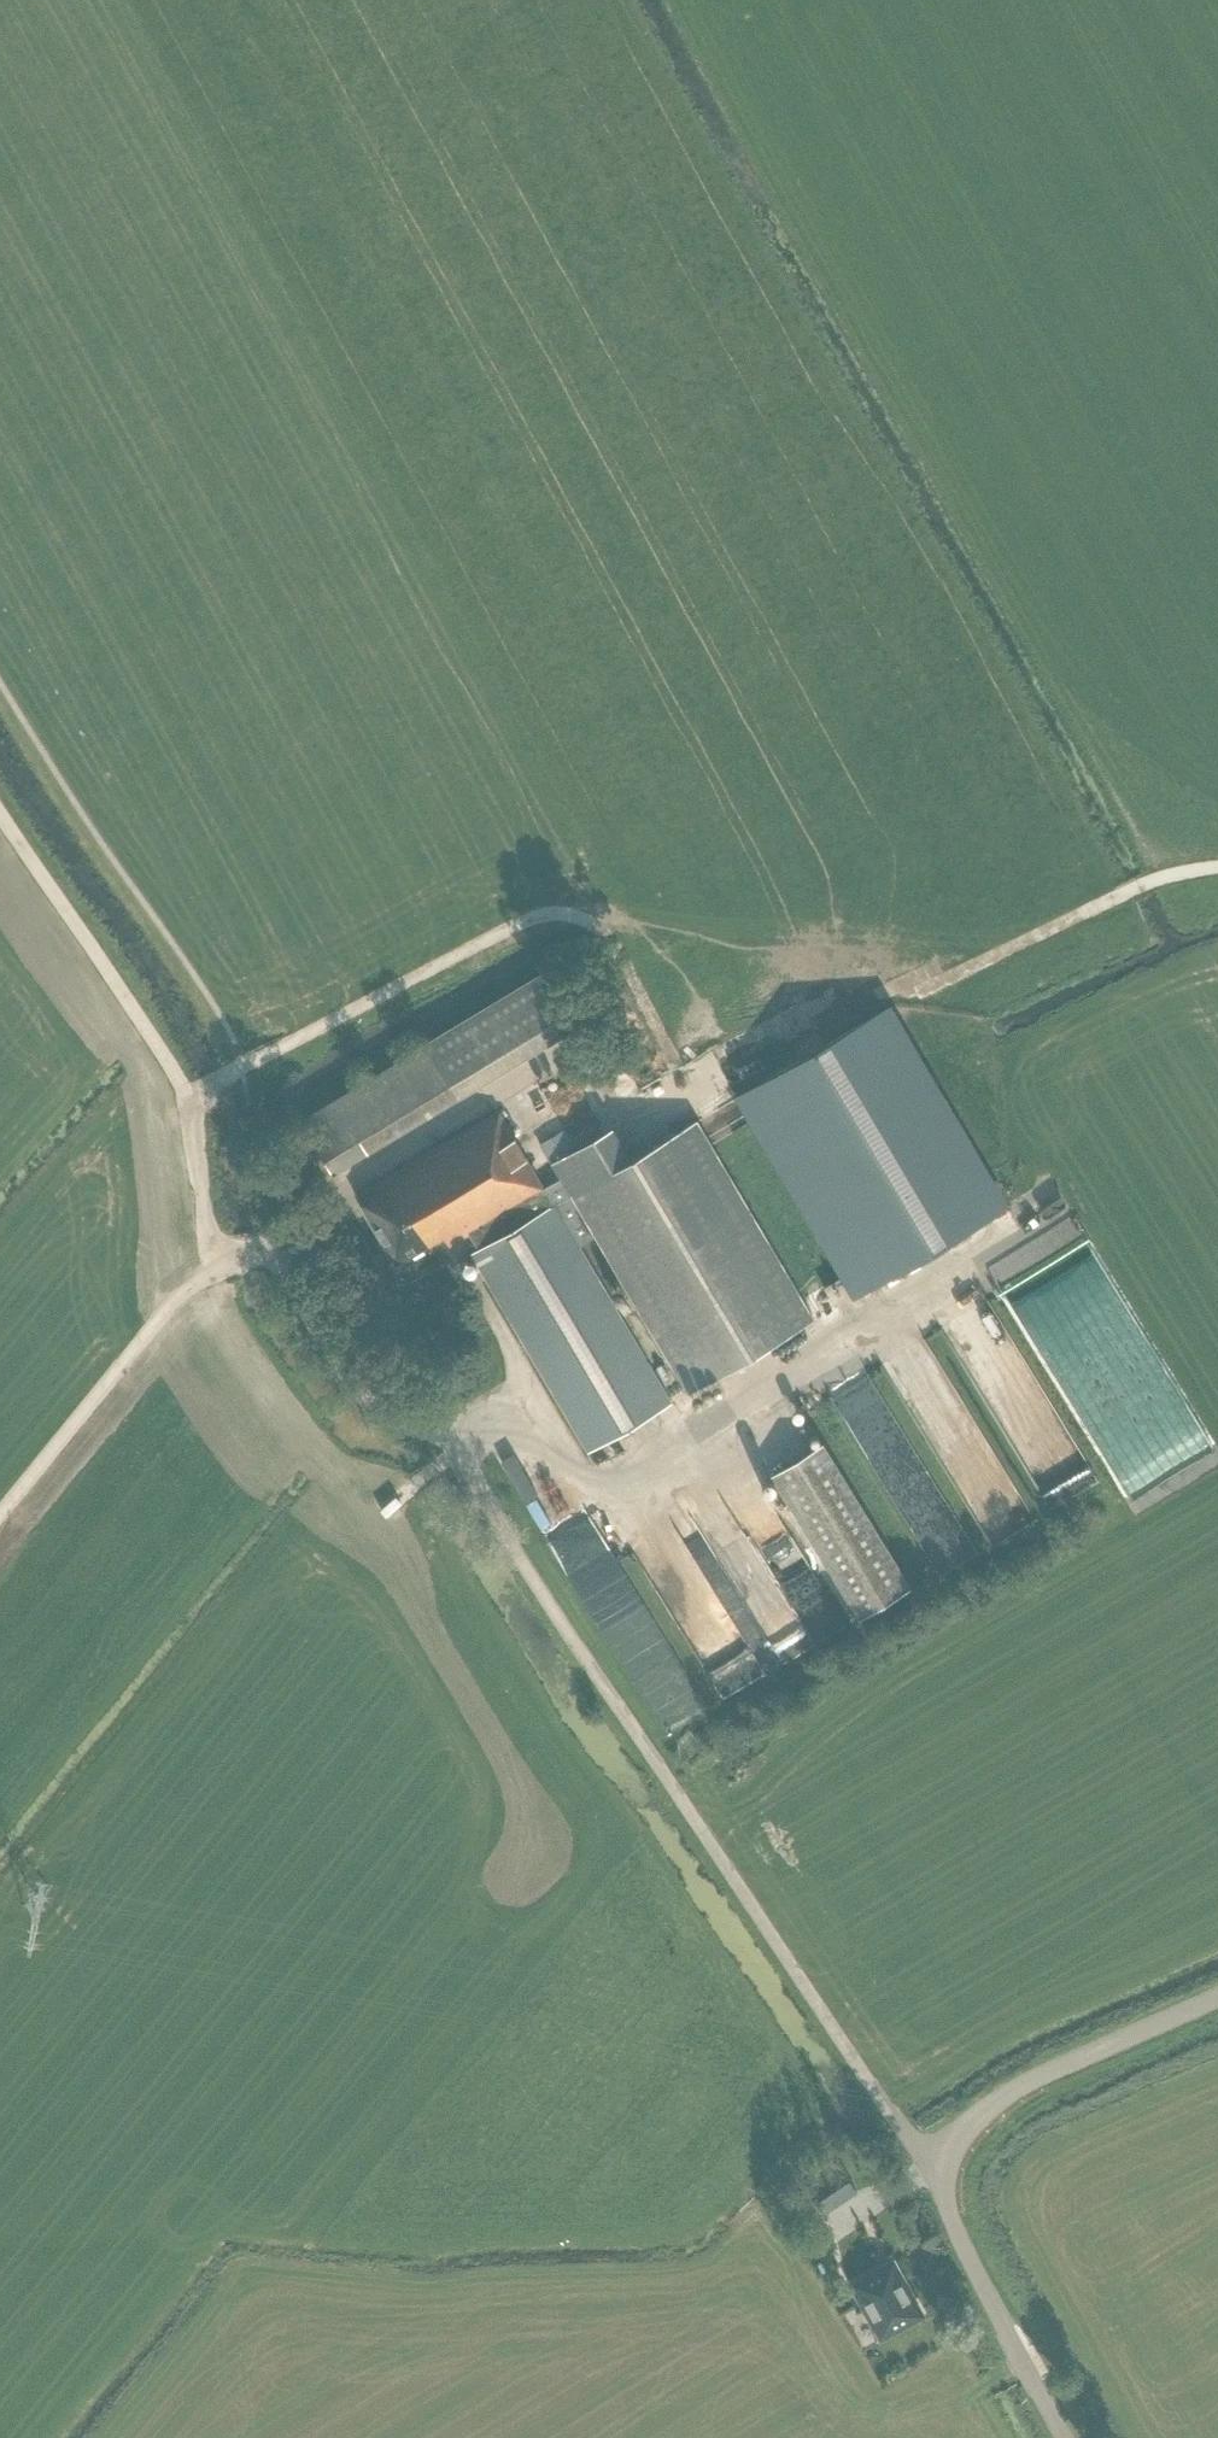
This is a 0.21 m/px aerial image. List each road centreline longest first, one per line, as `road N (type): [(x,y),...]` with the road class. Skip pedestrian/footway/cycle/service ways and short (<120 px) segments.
road 1 (unclassified): [(945,2167),(904,2134),(442,1440),(384,1410),(341,1370),(280,1243)]
road 2 (track): [(197,1109),(242,1069),(551,919),(578,920),(603,935),(687,1099)]
road 3 (track): [(280,1243),(222,1269),(197,1109),(0,800)]
road 4 (track): [(222,1269),(0,1546)]
road 5 (unclassified): [(945,2167),(968,2130),(1006,2099),(1217,2003)]
road 6 (unclassified): [(1063,2437),(950,2222),(945,2167)]

